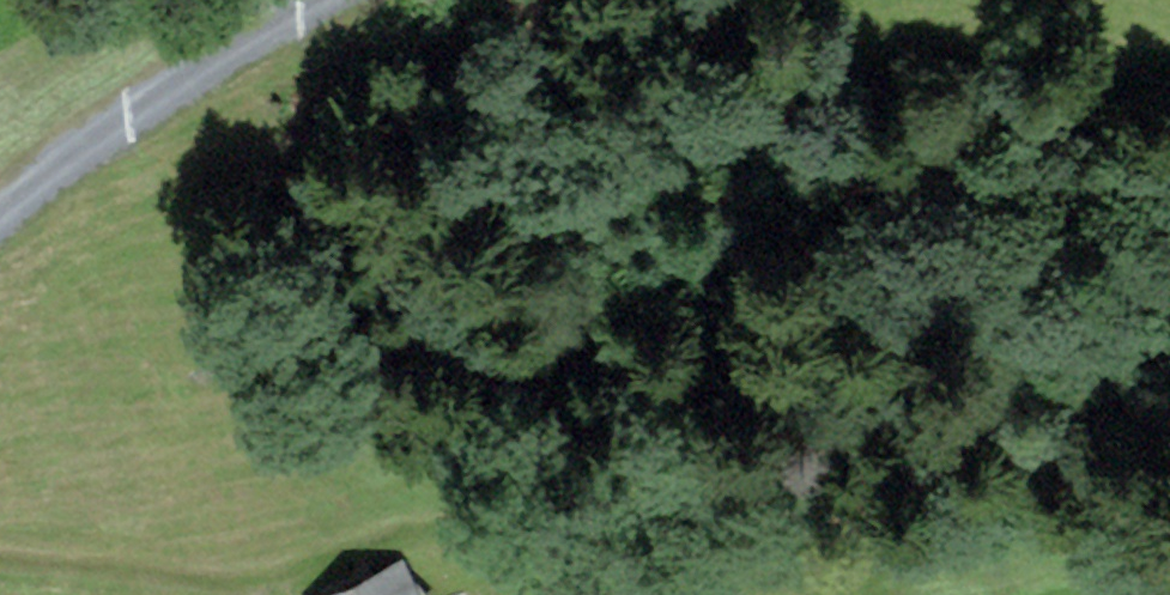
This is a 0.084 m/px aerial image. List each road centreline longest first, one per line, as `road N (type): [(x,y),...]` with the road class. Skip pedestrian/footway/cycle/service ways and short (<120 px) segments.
road 1 (track): [(0,567),(243,586),(325,567),(402,532),(918,510),(1169,521)]
road 2 (unclassified): [(316,0),(130,116),(0,215)]

